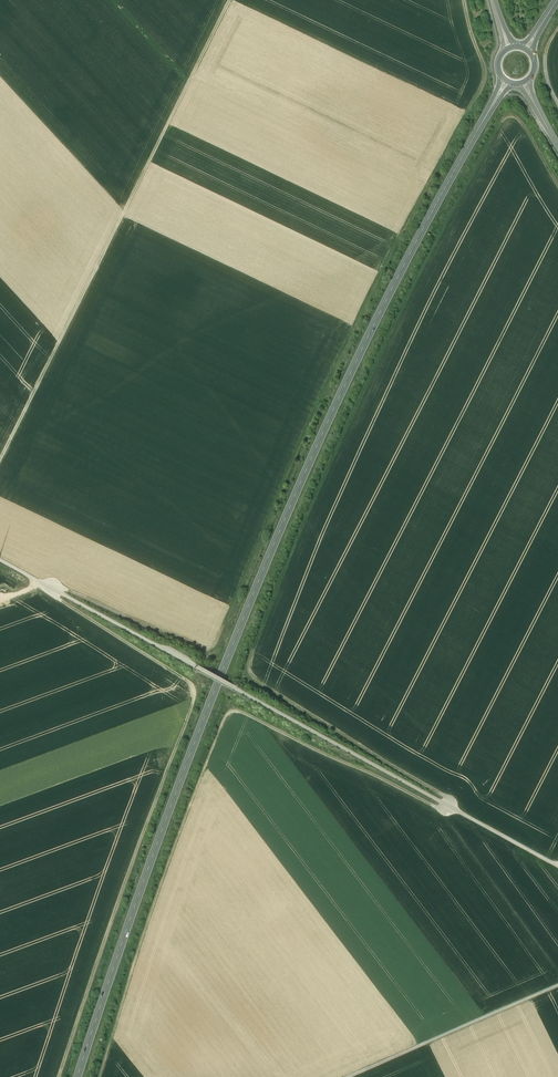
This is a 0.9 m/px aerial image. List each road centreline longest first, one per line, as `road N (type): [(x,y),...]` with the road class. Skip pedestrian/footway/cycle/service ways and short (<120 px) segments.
road 1 (track): [(101,1076),(176,840),(228,715),(246,715),(449,815),(455,810),(247,670),(386,353),(509,121),(526,128),(557,182)]
road 2 (track): [(58,1076),(197,689),(57,591),(212,647),(341,361),(488,85),(467,0)]
road 3 (primary): [(510,85),(377,328),(207,709),(78,1076)]
road 4 (track): [(557,867),(44,586)]
road 5 (track): [(0,475),(237,0)]
road 6 (track): [(557,985),(346,1076)]

